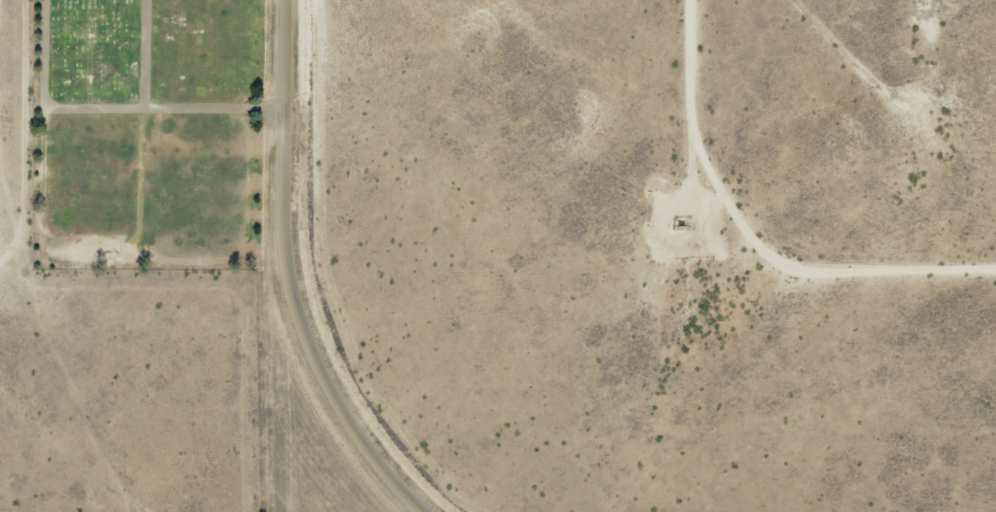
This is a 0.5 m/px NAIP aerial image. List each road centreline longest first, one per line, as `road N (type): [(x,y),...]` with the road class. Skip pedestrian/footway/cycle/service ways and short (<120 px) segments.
road 1 (residential): [(995,297),(784,308),(738,287),(677,196),(677,0)]
road 2 (tertiary): [(433,511),(331,385),(294,307),(280,242),(284,0)]
road 3 (residential): [(42,0),(41,105),(282,105)]

